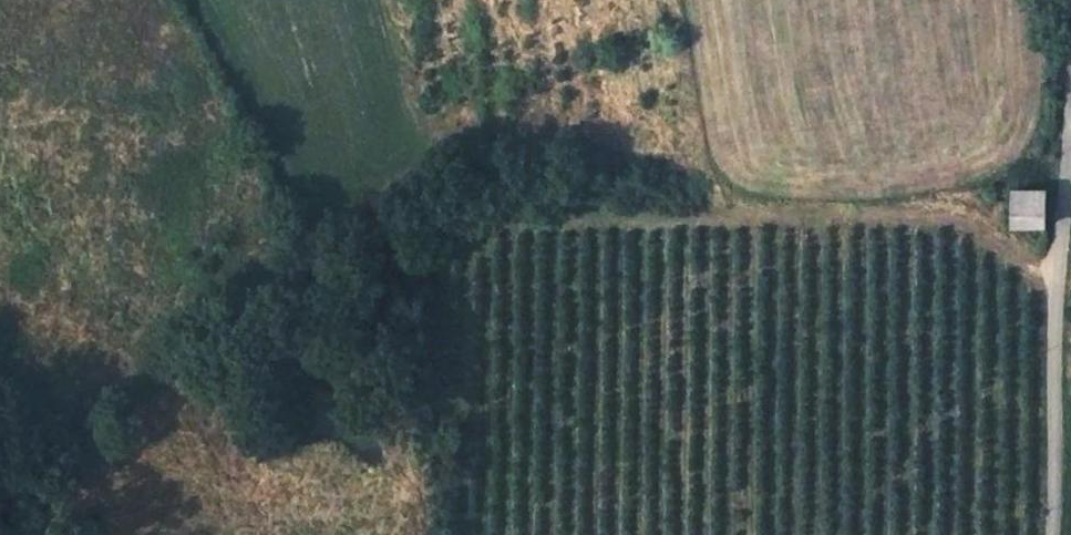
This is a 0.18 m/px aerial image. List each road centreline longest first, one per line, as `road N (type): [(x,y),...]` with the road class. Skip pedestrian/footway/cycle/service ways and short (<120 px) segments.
road 1 (unclassified): [(1070,84),(1050,534)]

